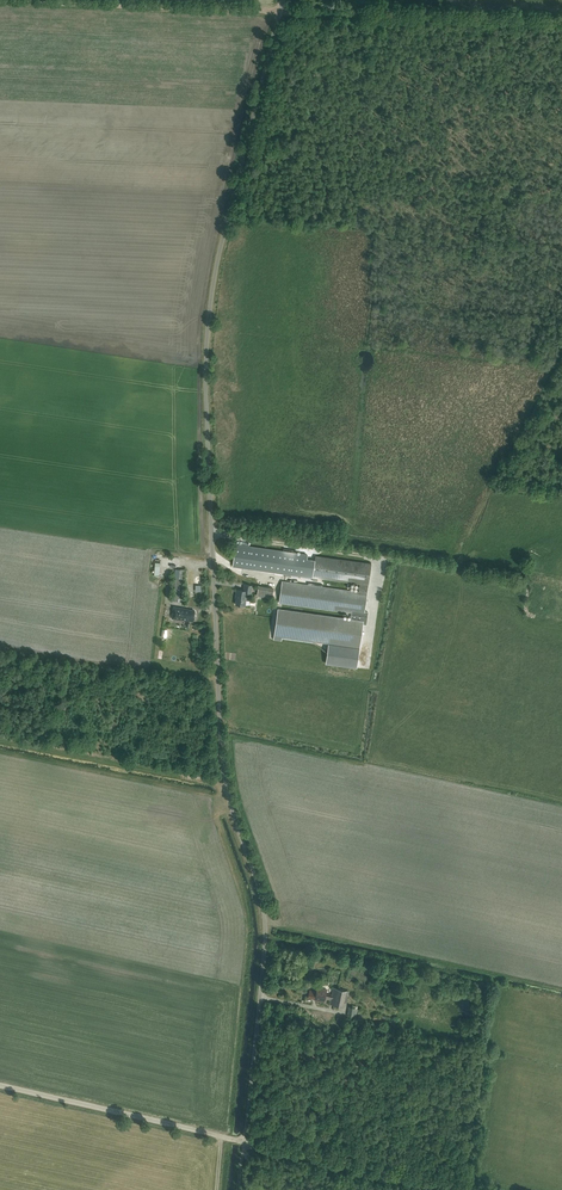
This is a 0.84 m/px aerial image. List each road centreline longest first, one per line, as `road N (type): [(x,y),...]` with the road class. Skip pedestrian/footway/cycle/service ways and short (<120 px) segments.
road 1 (unclassified): [(244,1141),(264,926),(222,763),(206,386),(216,265),(283,0)]
road 2 (track): [(561,20),(0,0)]
road 3 (track): [(0,1086),(244,1141)]
road 4 (track): [(244,1141),(437,1186)]

